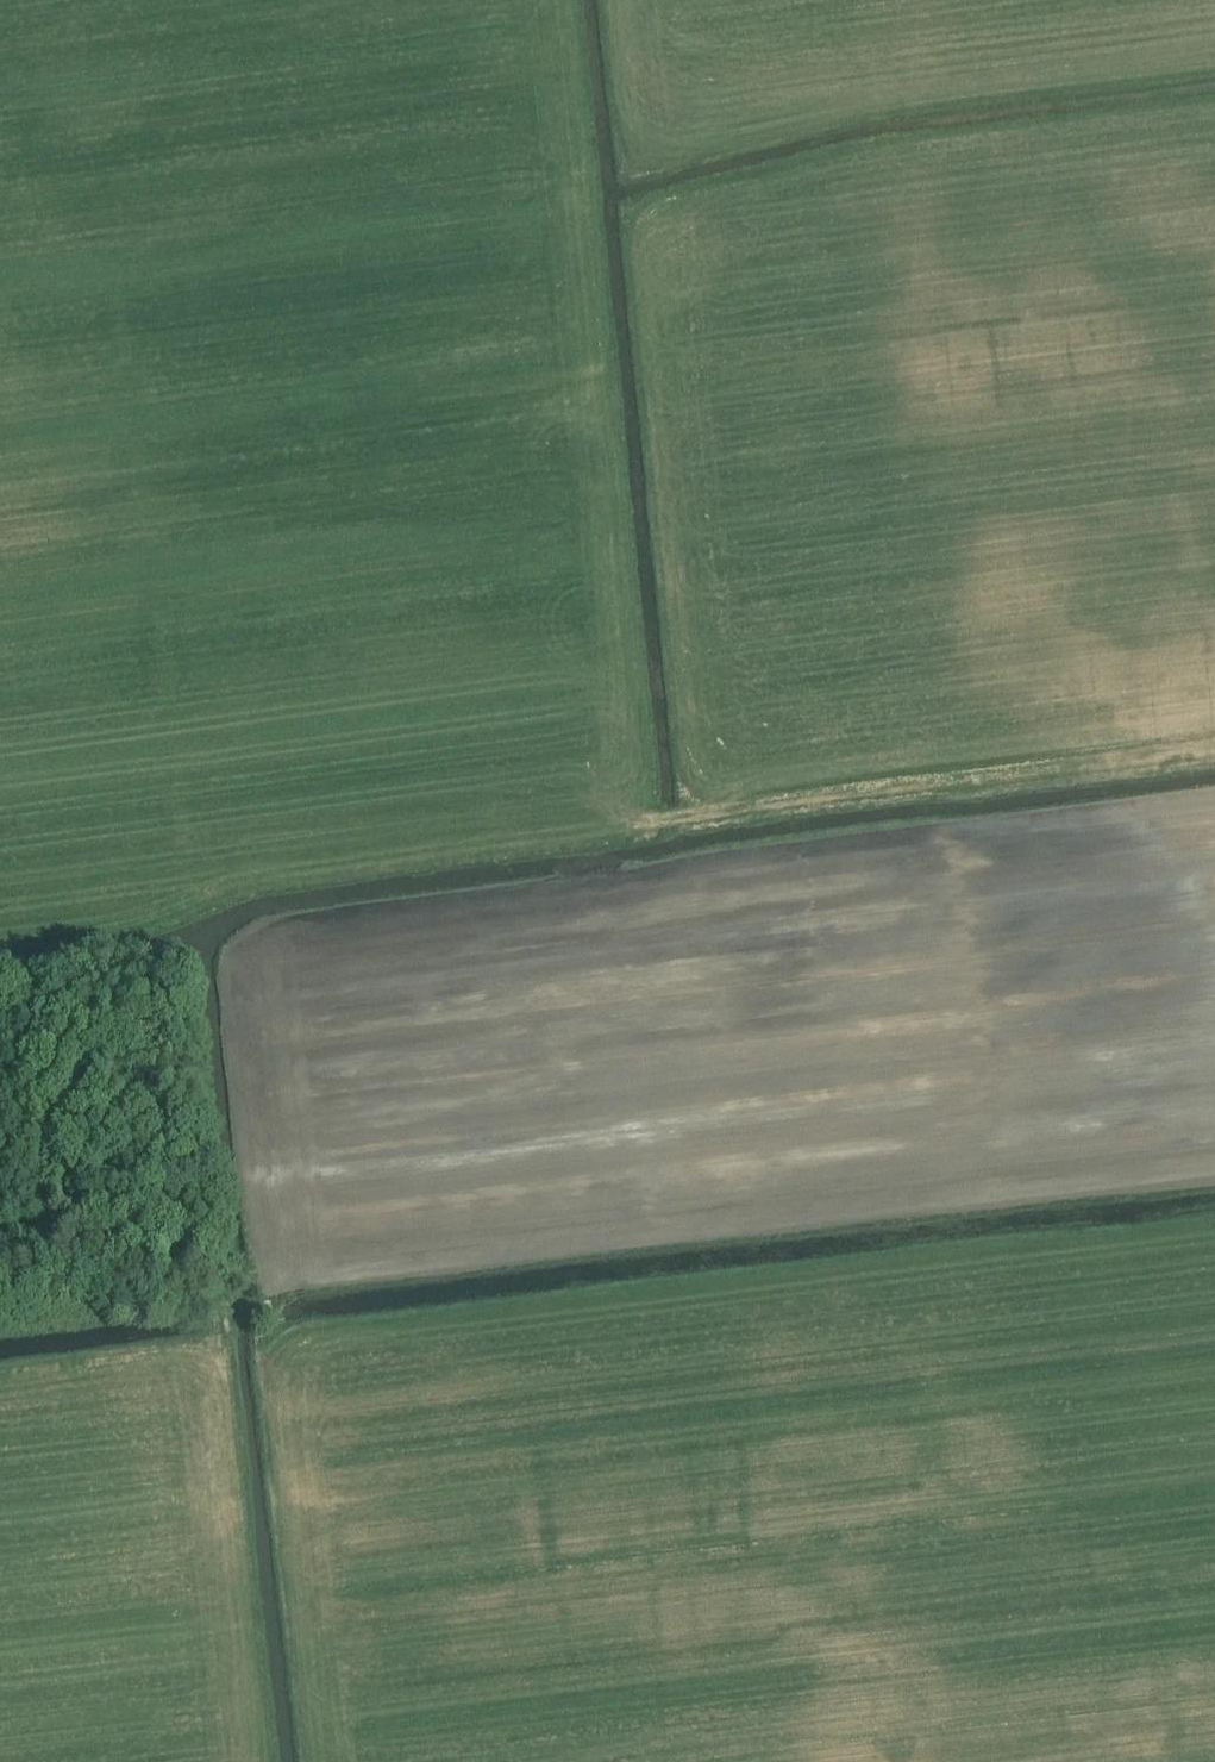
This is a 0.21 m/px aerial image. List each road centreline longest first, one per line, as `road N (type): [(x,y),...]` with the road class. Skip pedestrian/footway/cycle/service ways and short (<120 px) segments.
road 1 (track): [(1214,752),(657,828),(634,821)]

